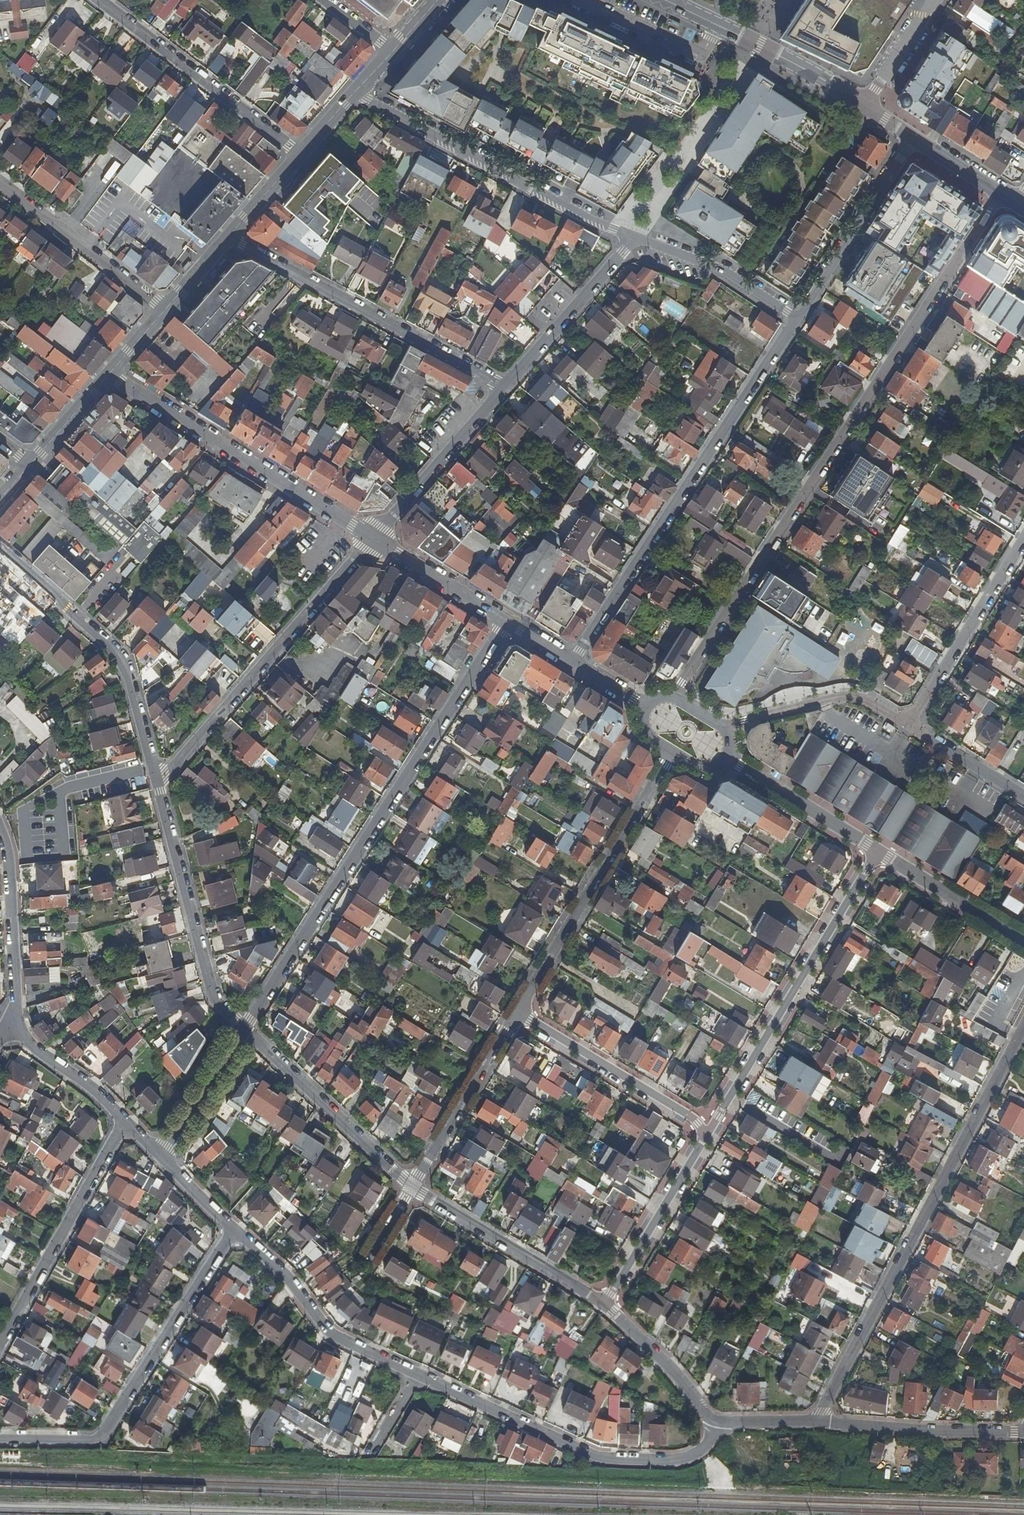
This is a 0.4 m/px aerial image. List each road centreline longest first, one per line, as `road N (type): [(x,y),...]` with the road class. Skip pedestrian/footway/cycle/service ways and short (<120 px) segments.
road 1 (residential): [(677,695),(1004,195)]
road 2 (residential): [(231,1231),(287,1277),(328,1332),(590,1455),(691,1458),(718,1422)]
road 3 (residential): [(503,621),(239,1027)]
road 4 (residential): [(820,1422),(1023,1028)]
road 5 (residential): [(794,320),(572,659)]
road 6 (residential): [(231,1231),(105,1433),(0,1439)]
road 7 (residential): [(875,856),(704,1140)]
road 8 (residential): [(157,783),(374,540)]
road 9 (residential): [(229,236),(505,386)]
road 10 (residential): [(109,373),(374,540)]
road 11 (residential): [(632,237),(355,92)]
road 12 (residential): [(514,1016),(669,754)]
road 13 (residential): [(157,783),(122,662),(0,551)]
road 14 (residential): [(239,1027),(212,1001),(157,783)]
road 15 (residential): [(299,154),(95,0)]
road 16 (residential): [(0,1345),(125,1123)]
road 17 (residential): [(409,1185),(239,1027)]
road 18 (residential): [(514,1016),(697,1123),(704,1140)]
road 19 (residential): [(605,1301),(409,1185)]
road 20 (secondary): [(665,0),(864,106)]
road 21 (residential): [(1023,539),(908,726)]
road 22 (residential): [(913,137),(794,320)]
road 23 (residential): [(165,312),(0,183)]
road 24 (residential): [(1023,1432),(820,1422)]
road 25 (residential): [(374,540),(505,386)]
road 26 (residential): [(409,1185),(514,1016)]
road 27 (residential): [(505,386),(632,237)]
road 28 (residential): [(908,726),(858,695),(726,728)]
road 29 (residential): [(704,1140),(605,1301)]
road 30 (residential): [(632,237),(717,273),(794,320)]
road 31 (residential): [(16,996),(20,1040),(125,1123)]
road 32 (residential): [(730,765),(875,856)]
road 33 (residential): [(0,826),(16,996)]
road 34 (residential): [(875,856),(1023,940)]
road 35 (residential): [(718,1422),(605,1301)]
road 36 (residential): [(374,540),(503,621)]
road 37 (residential): [(160,1156),(239,1027)]
road 38 (residential): [(908,726),(1023,797)]
road 39 (residential): [(864,106),(935,0)]

